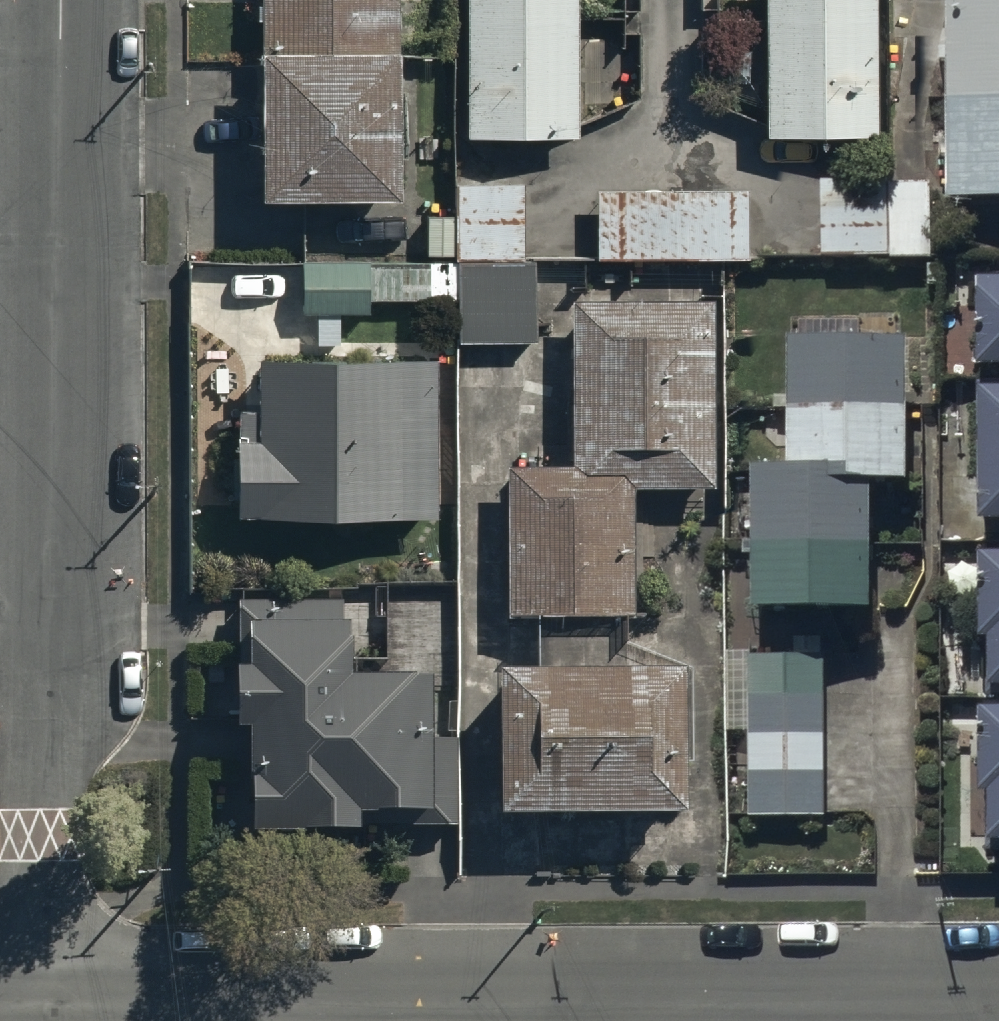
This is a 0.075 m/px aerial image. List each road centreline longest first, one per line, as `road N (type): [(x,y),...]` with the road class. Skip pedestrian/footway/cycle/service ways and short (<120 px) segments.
road 1 (residential): [(59,0),(50,829),(40,1008)]
road 2 (tertiary): [(998,1003),(40,1008)]

